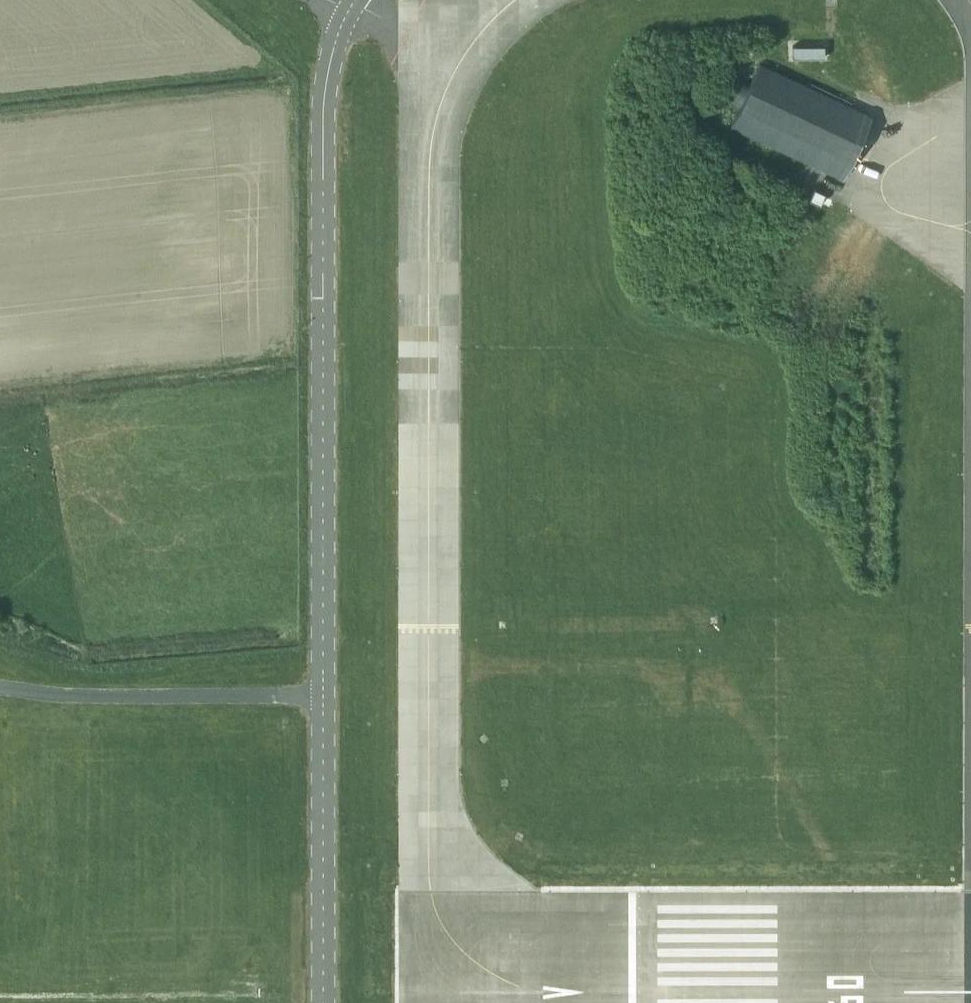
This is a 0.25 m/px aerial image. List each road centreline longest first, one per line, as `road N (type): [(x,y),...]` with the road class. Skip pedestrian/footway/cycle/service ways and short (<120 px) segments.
road 1 (unclassified): [(350,10),(324,111),(323,1002)]

